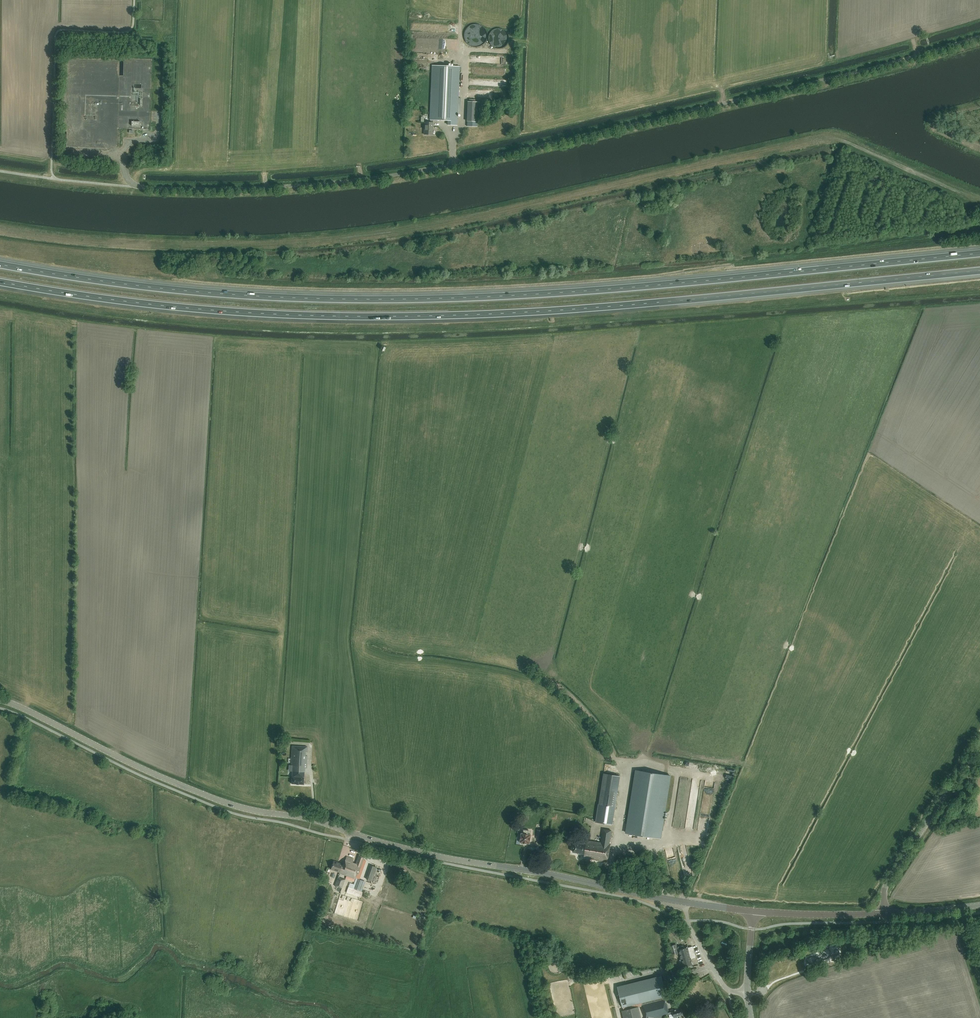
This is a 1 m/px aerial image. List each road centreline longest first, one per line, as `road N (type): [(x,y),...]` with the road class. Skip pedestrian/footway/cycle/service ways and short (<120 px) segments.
road 1 (motorway): [(0,282),(221,311),(352,318),(547,312),(979,271)]
road 2 (motorway): [(979,253),(670,284),(403,299),(166,288),(0,264)]
road 3 (unclassified): [(979,36),(817,82),(407,173),(192,189),(138,187),(125,171)]
road 4 (secondary): [(686,902),(384,844),(307,818),(243,808),(0,700)]
road 5 (tertiary): [(979,742),(889,879),(885,914)]
road 6 (secondary): [(885,914),(753,912)]

